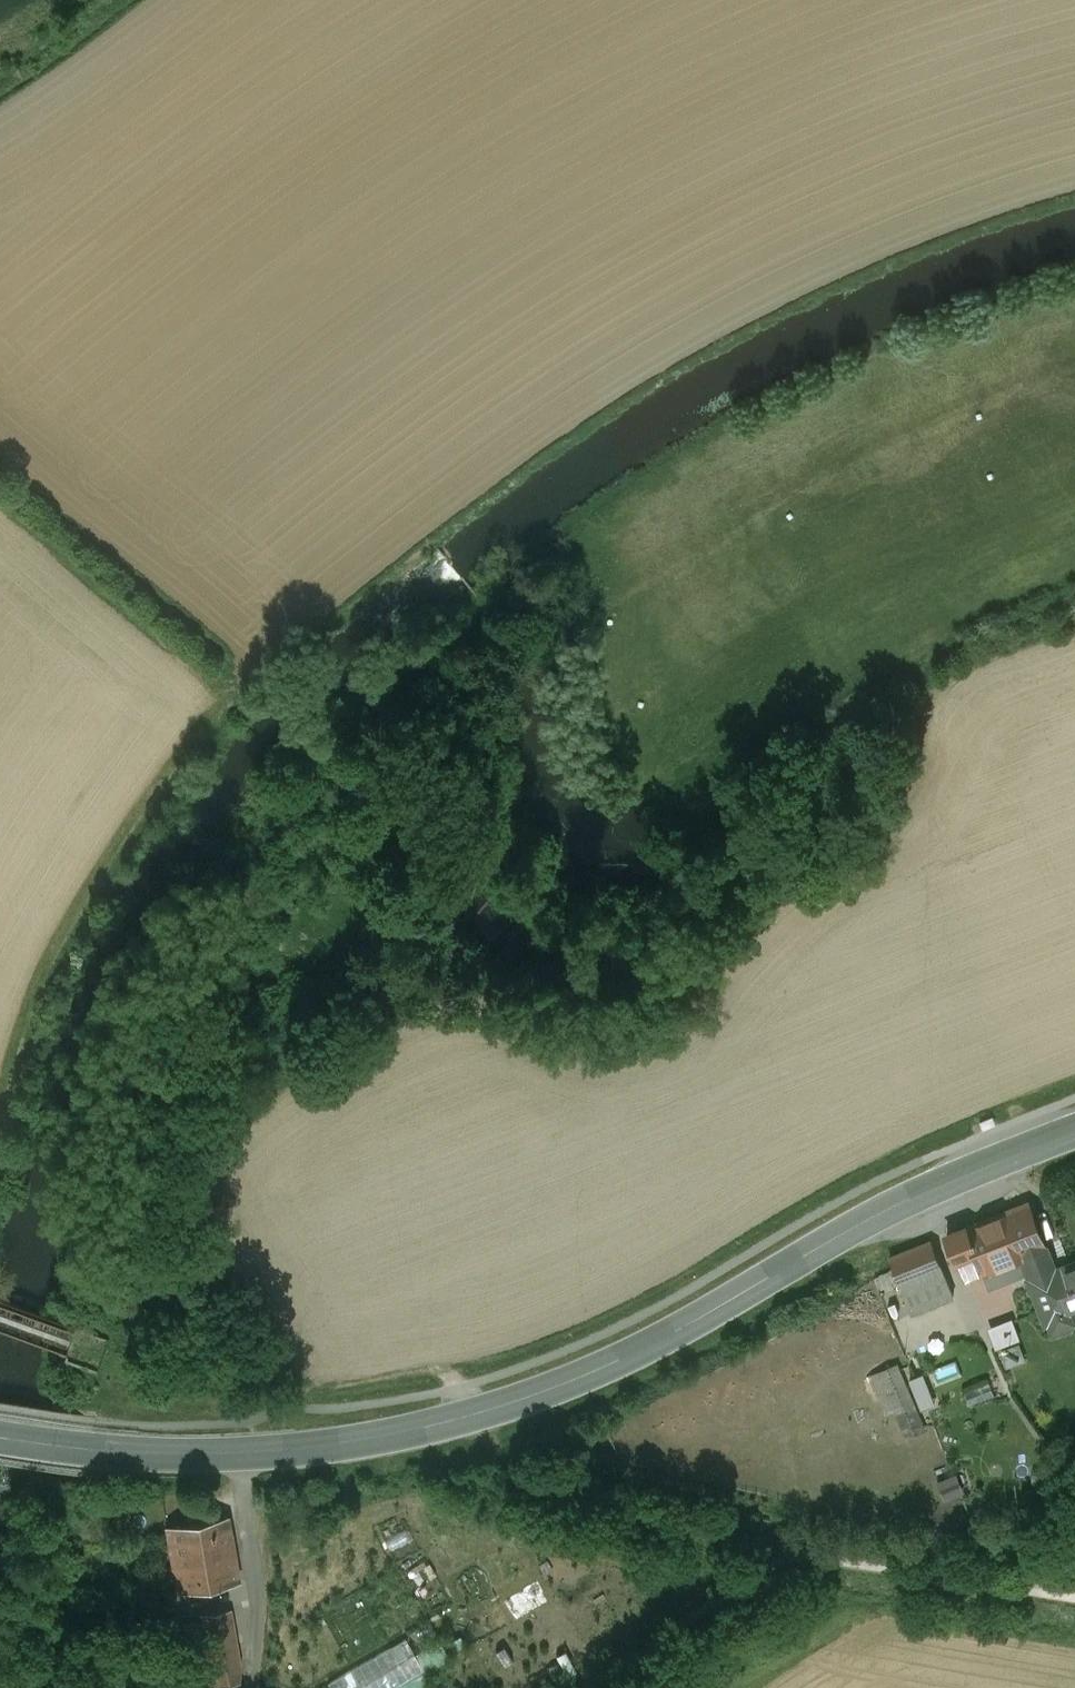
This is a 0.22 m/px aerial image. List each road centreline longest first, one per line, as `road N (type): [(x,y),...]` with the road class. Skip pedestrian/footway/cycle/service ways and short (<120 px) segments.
road 1 (secondary): [(0,1436),(92,1450),(236,1453),(332,1444),(484,1412),(680,1330),(922,1193),(1074,1130)]

